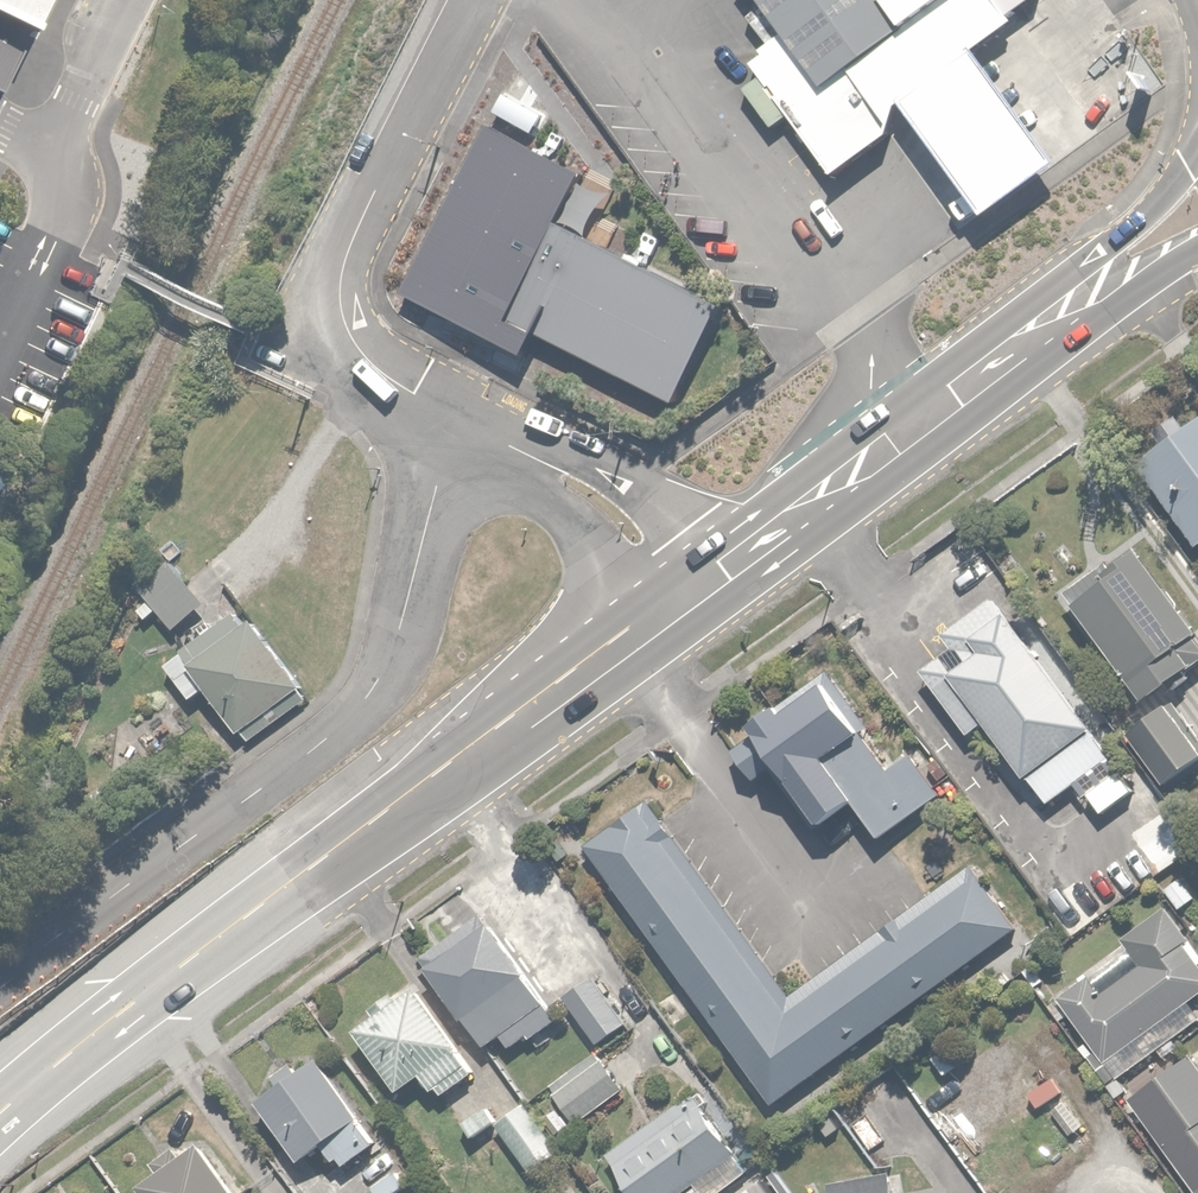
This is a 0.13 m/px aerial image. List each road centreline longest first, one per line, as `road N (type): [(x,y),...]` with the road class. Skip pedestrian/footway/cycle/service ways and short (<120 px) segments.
road 1 (primary): [(0,1114),(130,1005),(640,617)]
road 2 (residential): [(454,416),(417,576),(376,686),(314,743),(0,981)]
road 3 (residential): [(476,0),(372,198),(342,280),(342,316),(357,352),(454,416)]
road 4 (primary): [(721,557),(1032,338)]
road 5 (residential): [(486,431),(574,452),(624,476),(671,507),(721,557)]
road 6 (residential): [(640,617),(570,524),(486,431)]
road 7 (primary): [(1032,338),(1197,172)]
road 8 (primary): [(1197,264),(1097,327),(1032,338)]

